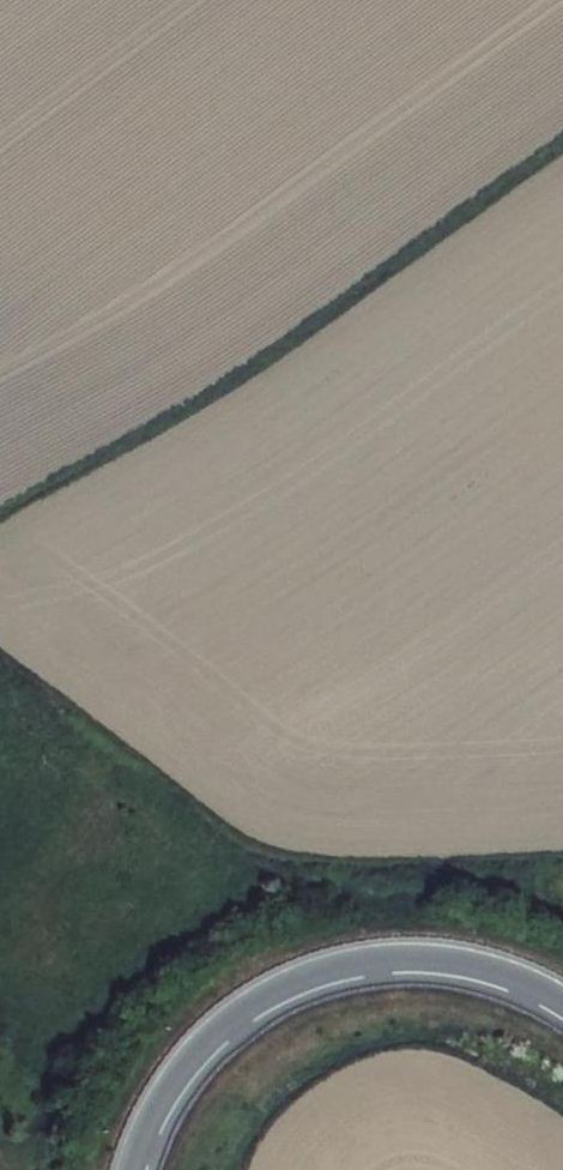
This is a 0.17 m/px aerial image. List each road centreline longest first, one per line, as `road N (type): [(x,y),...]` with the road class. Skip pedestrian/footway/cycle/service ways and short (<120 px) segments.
road 1 (trunk): [(131,1169),(153,1113),(196,1050),(284,985),(357,963),(425,960),(505,976),(562,1003)]

